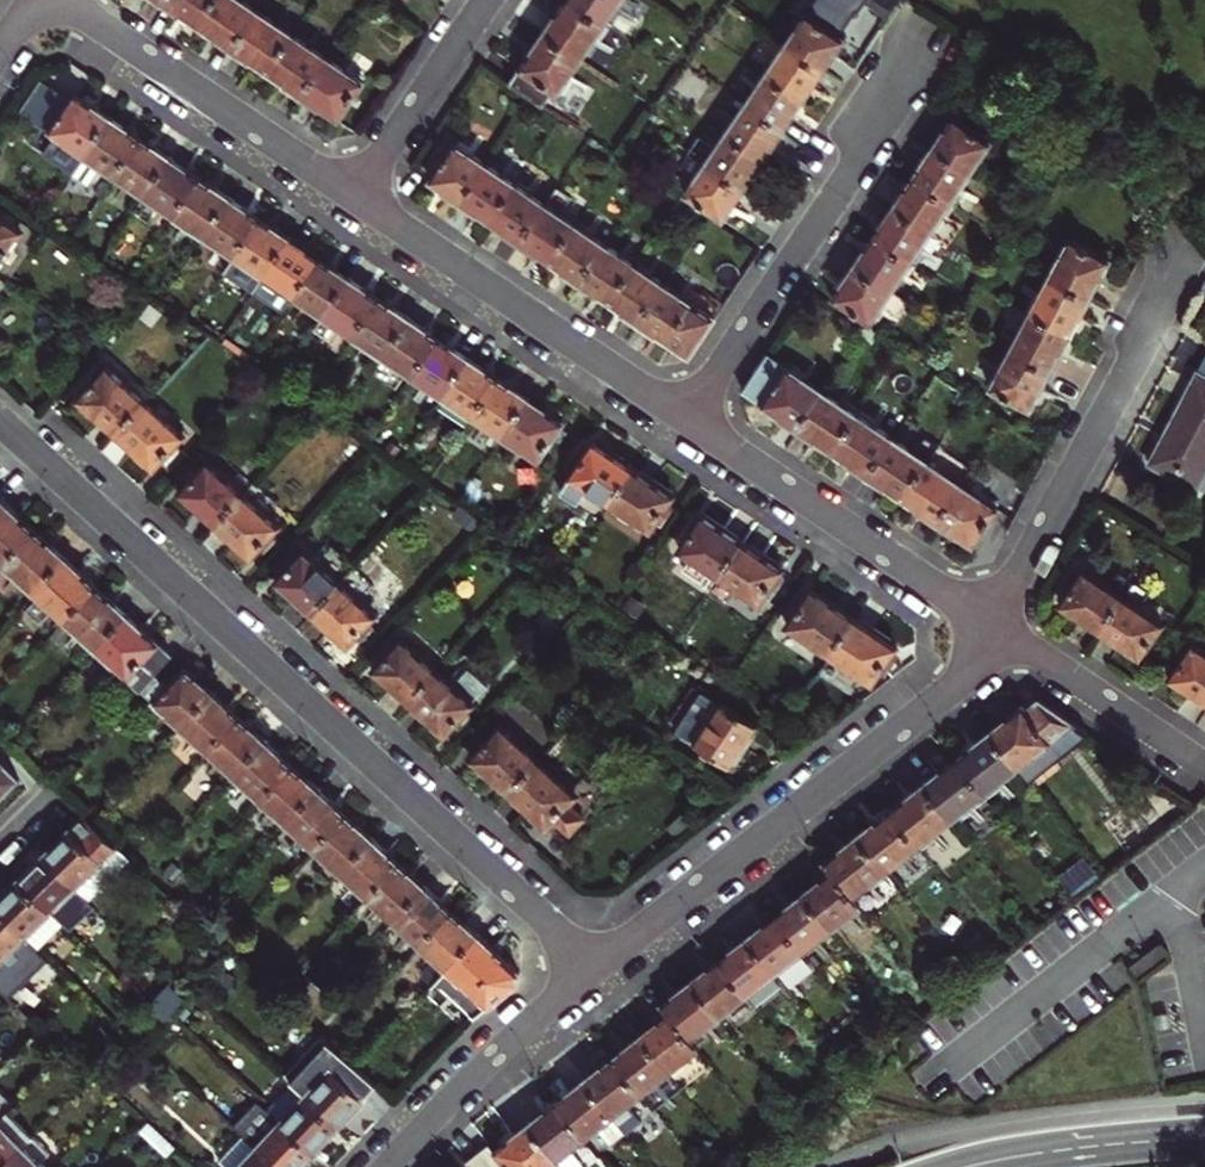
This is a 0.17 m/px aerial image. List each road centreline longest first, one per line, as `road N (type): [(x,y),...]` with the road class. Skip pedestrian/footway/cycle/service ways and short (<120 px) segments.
road 1 (residential): [(590,966),(0,423)]
road 2 (residential): [(590,966),(945,694),(994,625)]
road 3 (residential): [(686,423),(930,33)]
road 4 (residential): [(994,625),(1191,250)]
road 5 (residential): [(686,423),(350,196)]
road 6 (residential): [(994,625),(686,423)]
road 7 (residential): [(350,196),(61,0)]
road 8 (residential): [(388,1166),(590,966)]
road 9 (tertiary): [(1204,1135),(1029,1145),(926,1166)]
road 10 (residential): [(1204,766),(994,625)]
road 11 (residential): [(350,196),(479,0)]
road 12 (primary): [(1204,1140),(1008,1166)]

